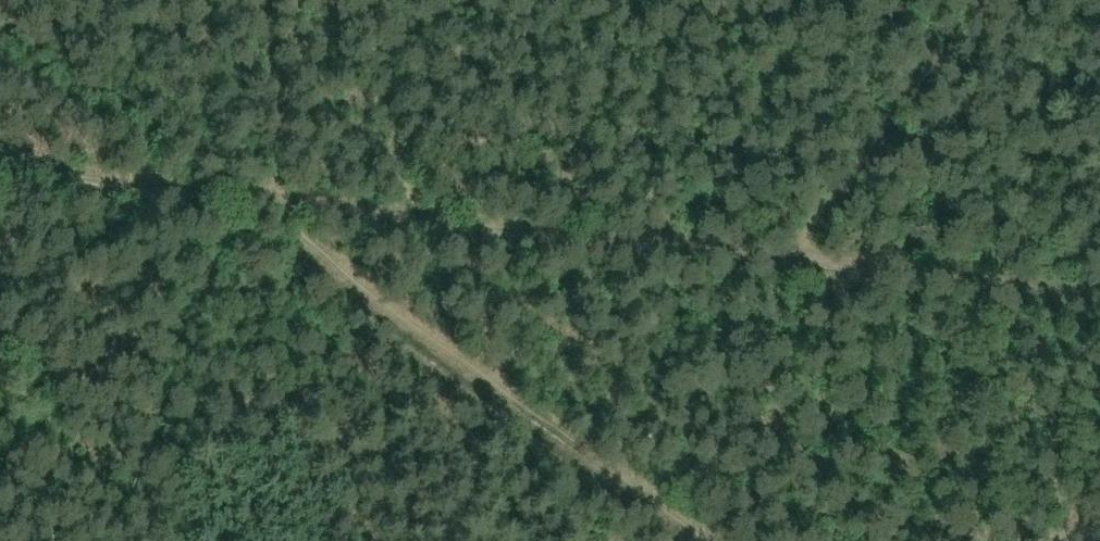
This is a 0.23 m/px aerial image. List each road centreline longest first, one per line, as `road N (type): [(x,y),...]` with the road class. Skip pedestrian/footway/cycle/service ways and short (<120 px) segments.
road 1 (track): [(1099,294),(277,202)]
road 2 (track): [(718,540),(323,253),(277,202)]
road 3 (track): [(804,265),(815,215),(996,0)]
road 4 (track): [(277,202),(0,172)]

